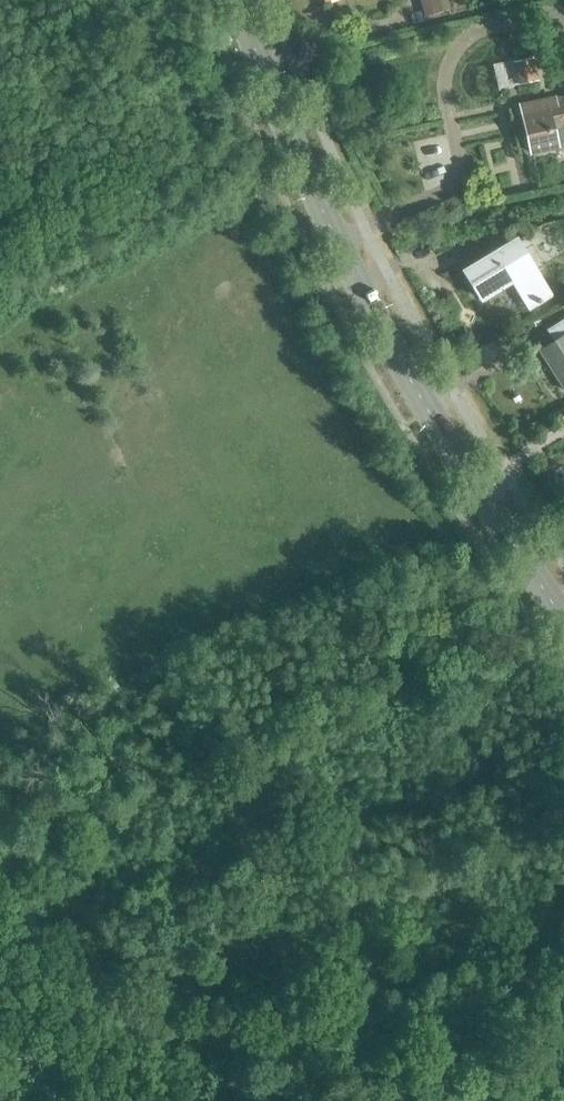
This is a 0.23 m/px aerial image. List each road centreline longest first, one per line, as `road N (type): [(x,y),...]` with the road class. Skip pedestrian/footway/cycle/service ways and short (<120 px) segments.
road 1 (tertiary): [(563,621),(378,321),(319,205),(236,0)]

